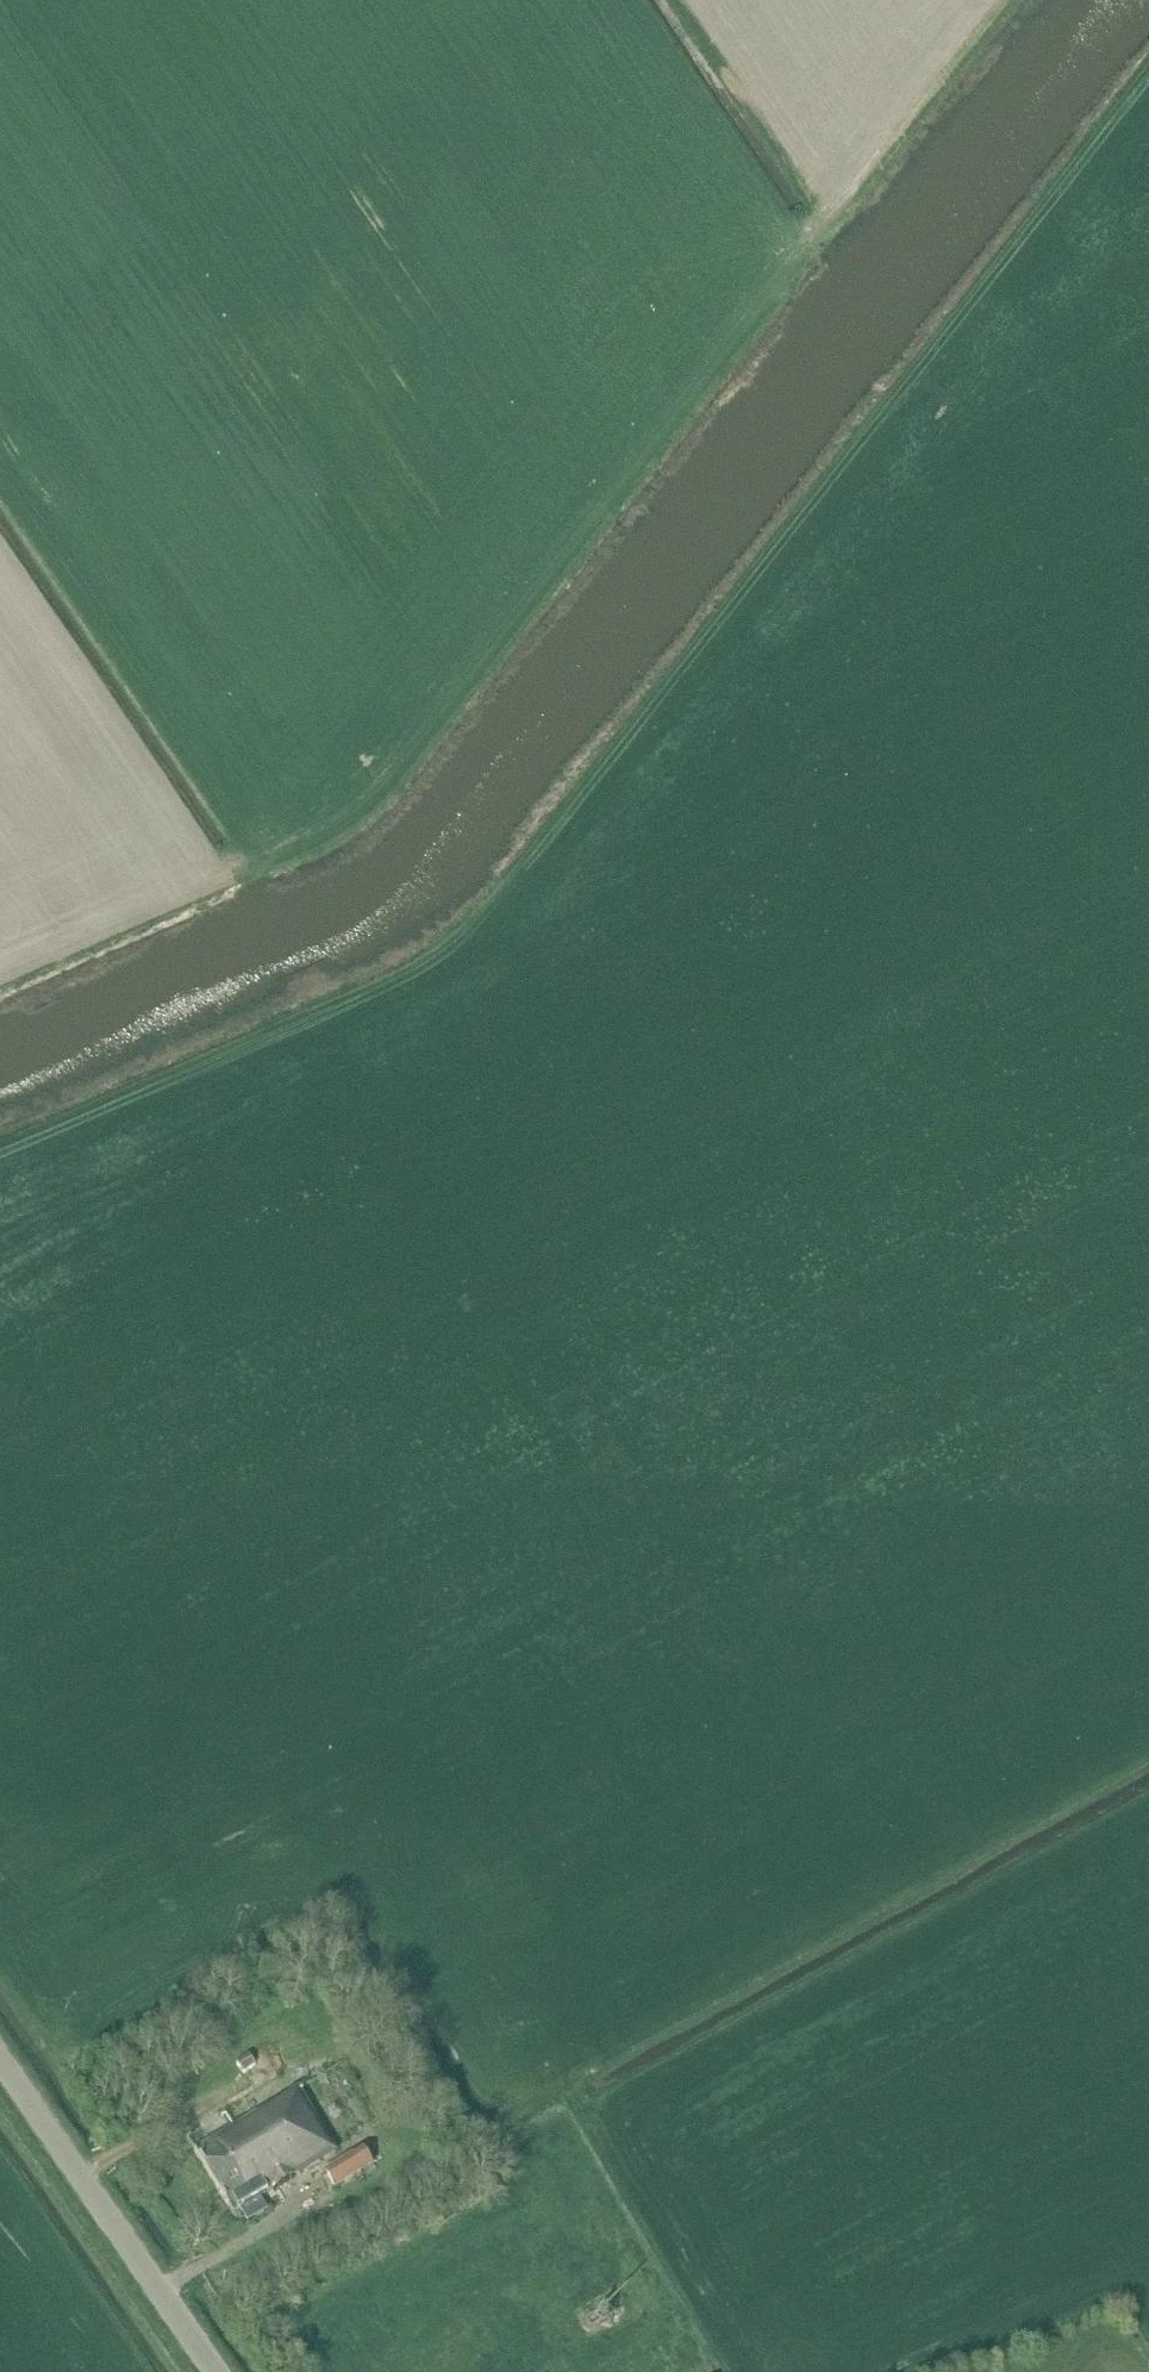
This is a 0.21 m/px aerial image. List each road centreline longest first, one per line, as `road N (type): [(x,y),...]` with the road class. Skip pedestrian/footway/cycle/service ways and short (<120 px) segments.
road 1 (unclassified): [(204,2371),(0,2070)]

